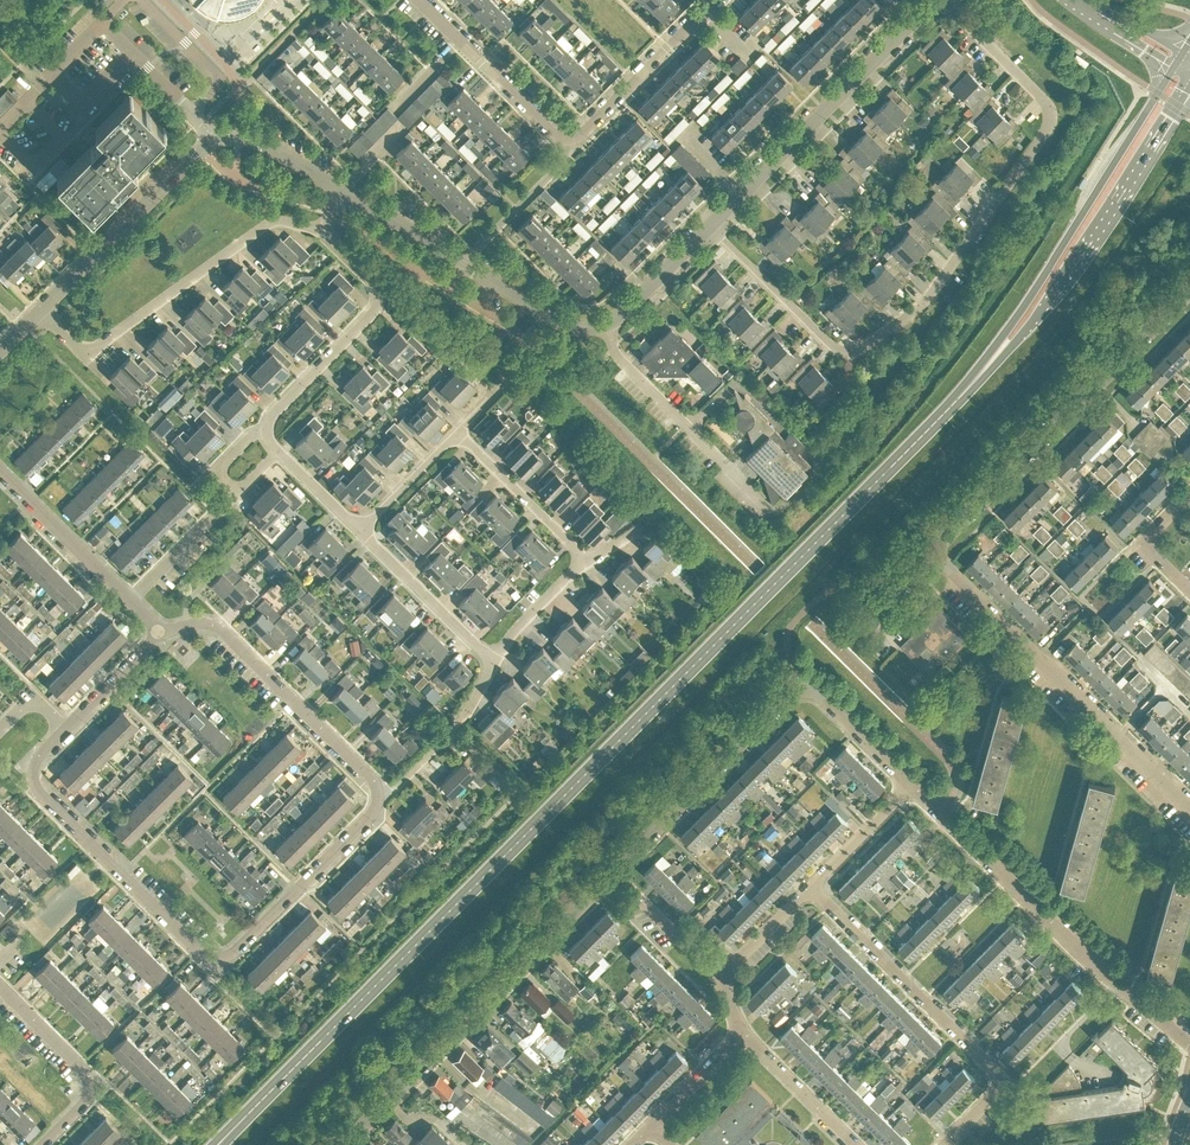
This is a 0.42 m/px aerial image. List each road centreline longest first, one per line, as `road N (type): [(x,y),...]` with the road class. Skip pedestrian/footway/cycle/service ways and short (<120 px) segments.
road 1 (primary): [(258,1103),(956,399)]
road 2 (residential): [(912,783),(821,693),(794,690),(342,1144)]
road 3 (residential): [(710,226),(838,350),(864,346),(928,298),(1050,120),(1044,100),(945,0)]
road 4 (residential): [(68,727),(38,756),(38,789),(210,956),(234,952),(371,814),(378,796)]
road 5 (residential): [(420,0),(548,128),(571,136),(715,0)]
road 6 (primary): [(1173,68),(956,399)]
road 7 (primary): [(956,399),(1065,278),(1189,86)]
road 8 (residential): [(1189,289),(942,538),(938,554)]
road 9 (residential): [(943,1144),(997,1092),(993,1067),(809,886)]
road 10 (residential): [(1189,809),(938,554)]
road 11 (residential): [(320,227),(272,221),(86,350),(41,310)]
road 12 (unclassified): [(710,226),(935,0)]
road 13 (unclassified): [(344,192),(559,322),(606,324)]
road 14 (residential): [(378,796),(366,771),(219,628),(194,623),(161,631)]
road 15 (residential): [(1117,983),(912,783)]
road 16 (residential): [(320,227),(374,278),(378,303),(264,429)]
road 17 (unclassified): [(41,310),(213,139)]
road 18 (residential): [(42,1144),(85,1101),(89,1077),(0,985)]
road 19 (residential): [(359,528),(494,661)]
road 20 (residential): [(588,561),(457,432)]
road 21 (residential): [(130,600),(0,471)]
road 22 (residential): [(744,1030),(858,1144)]
road 23 (residential): [(130,600),(238,492)]
road 24 (residential): [(192,111),(218,75),(141,0)]
road 25 (residential): [(912,783),(809,886)]
road 26 (unclassified): [(213,139),(256,140),(344,192)]
road 27 (unclassified): [(606,324),(710,226)]
road 28 (residential): [(494,661),(513,631),(588,561)]
road 29 (residential): [(359,528),(457,432)]
road 30 (residential): [(161,631),(68,727)]
road 31 (residential): [(744,1030),(650,1124)]
road 32 (residential): [(606,324),(613,348),(688,424)]
road 33 (residential): [(1189,589),(1144,542),(1189,496)]
road 34 (residential): [(809,886),(718,978)]
road 35 (unclassified): [(1073,0),(1173,68)]
road 36 (unclassified): [(1184,50),(1074,0)]

